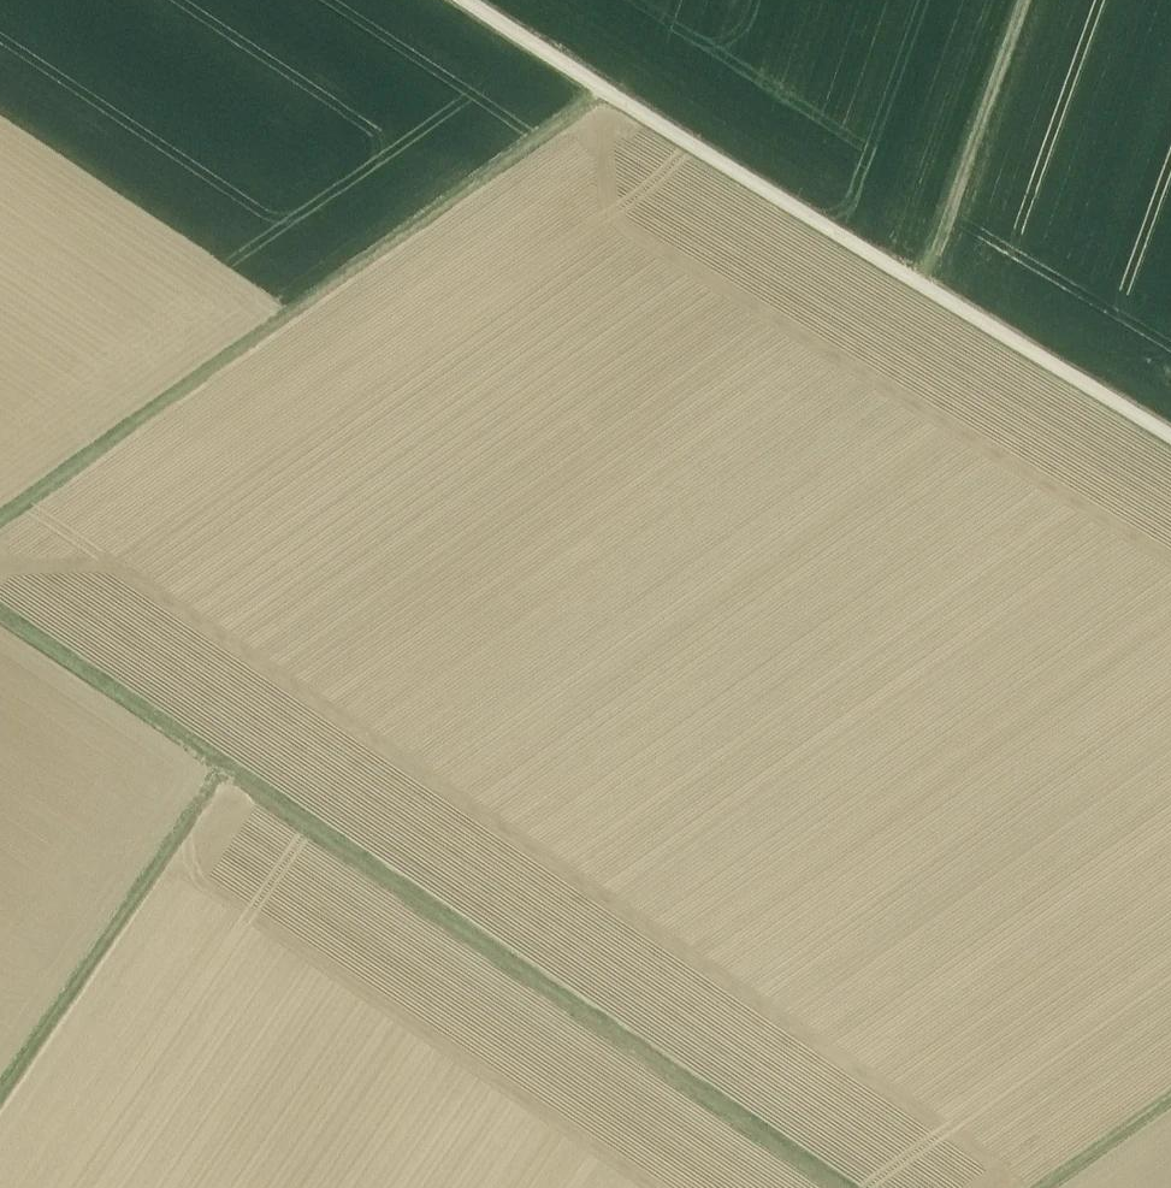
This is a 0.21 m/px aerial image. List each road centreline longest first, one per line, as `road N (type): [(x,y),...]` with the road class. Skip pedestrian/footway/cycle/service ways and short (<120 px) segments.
road 1 (track): [(0,614),(843,1187)]
road 2 (track): [(1170,439),(463,0)]
road 3 (track): [(0,520),(608,93)]
road 4 (track): [(226,769),(0,1099)]
road 5 (track): [(1020,0),(917,284)]
road 6 (track): [(1170,1103),(1052,1187)]

